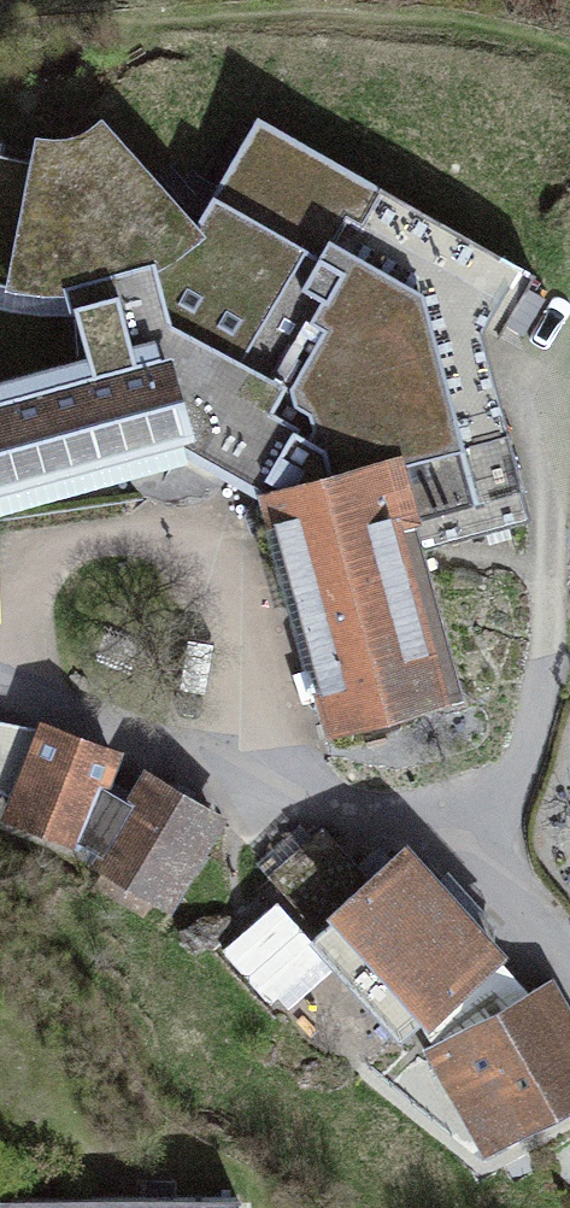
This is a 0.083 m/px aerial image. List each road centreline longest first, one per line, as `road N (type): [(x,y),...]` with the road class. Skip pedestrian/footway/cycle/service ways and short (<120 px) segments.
road 1 (residential): [(569,961),(474,832),(282,787),(0,690)]

